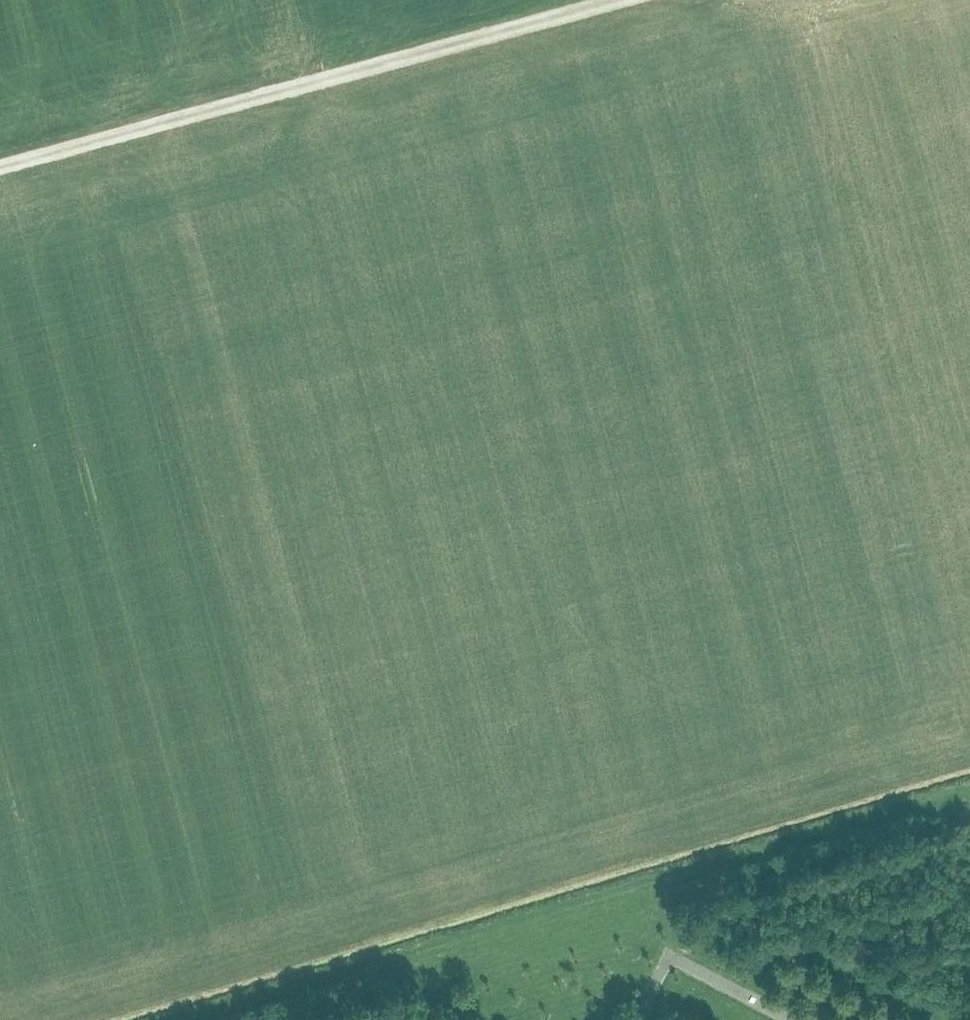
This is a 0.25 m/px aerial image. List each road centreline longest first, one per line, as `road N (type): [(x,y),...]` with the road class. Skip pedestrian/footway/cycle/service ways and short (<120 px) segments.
road 1 (track): [(601,0),(0,164)]

